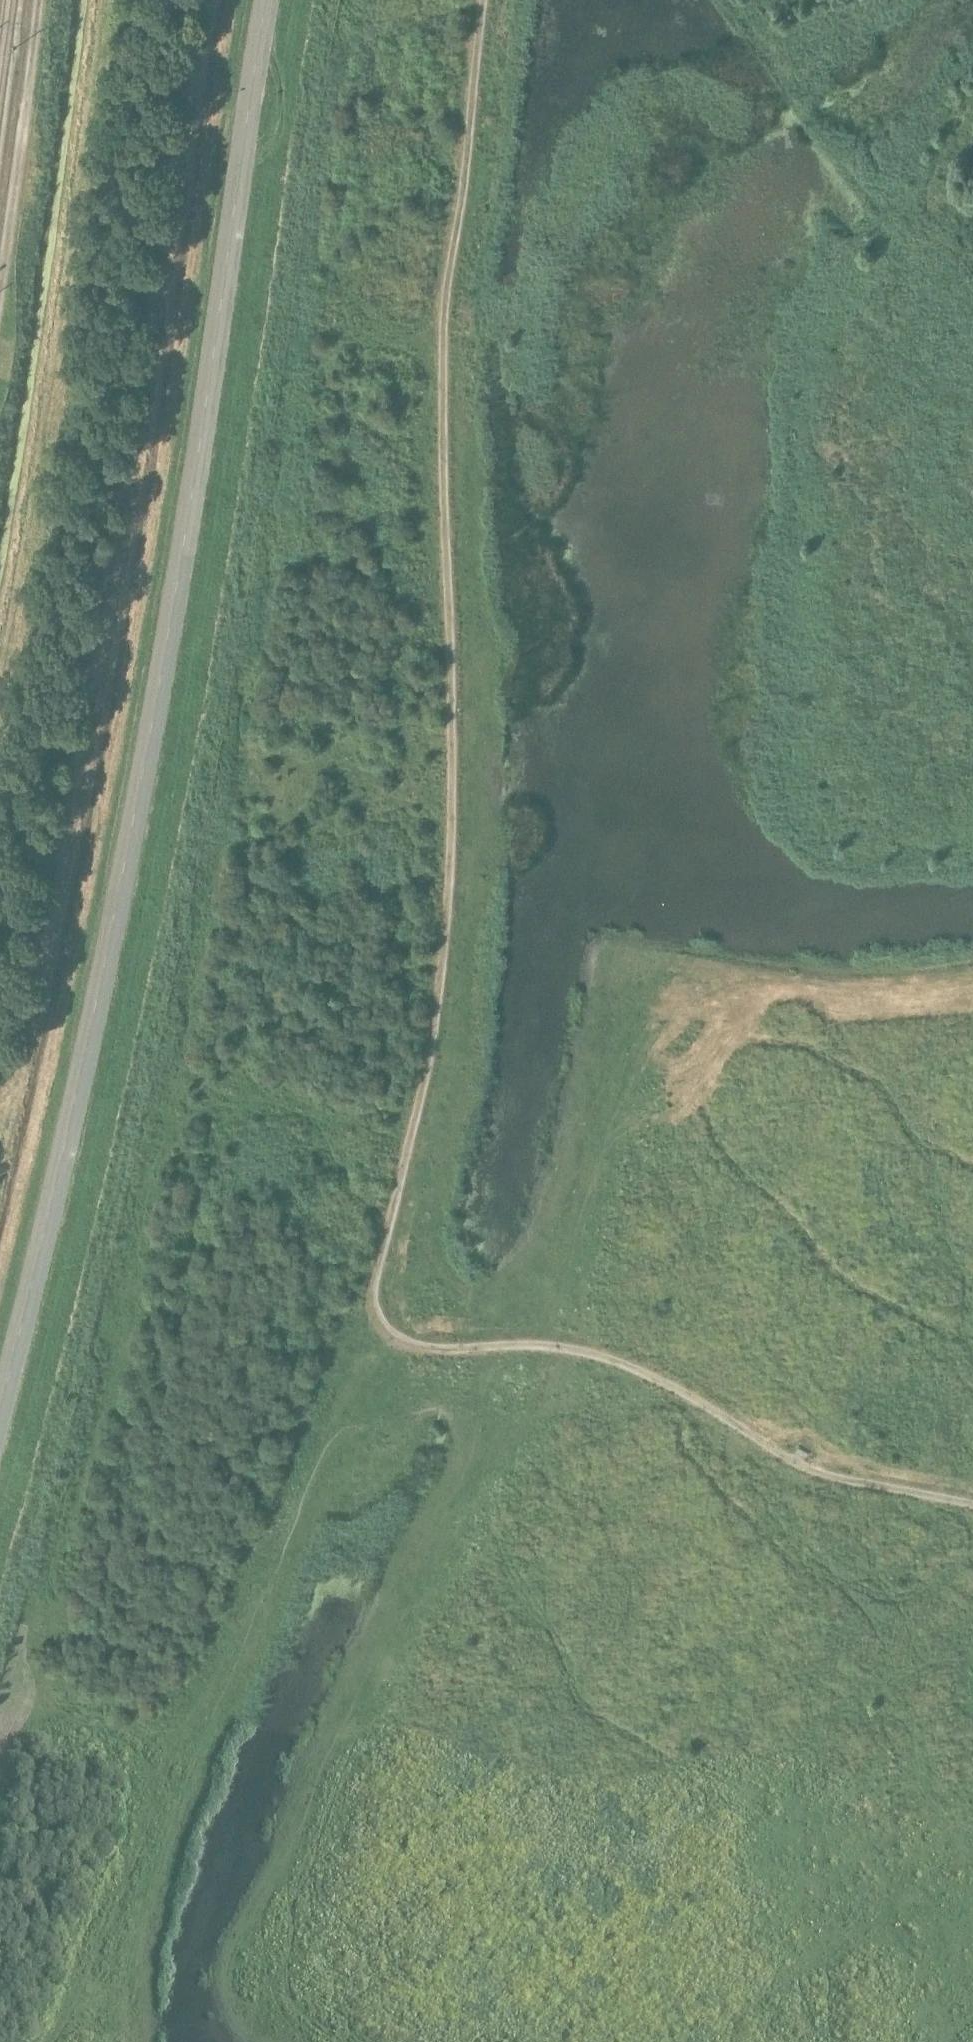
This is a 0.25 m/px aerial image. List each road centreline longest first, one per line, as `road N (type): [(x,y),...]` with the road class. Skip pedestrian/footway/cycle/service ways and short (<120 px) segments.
road 1 (tertiary): [(0,1415),(110,935),(181,571),(264,0)]
road 2 (track): [(0,288),(41,0)]

